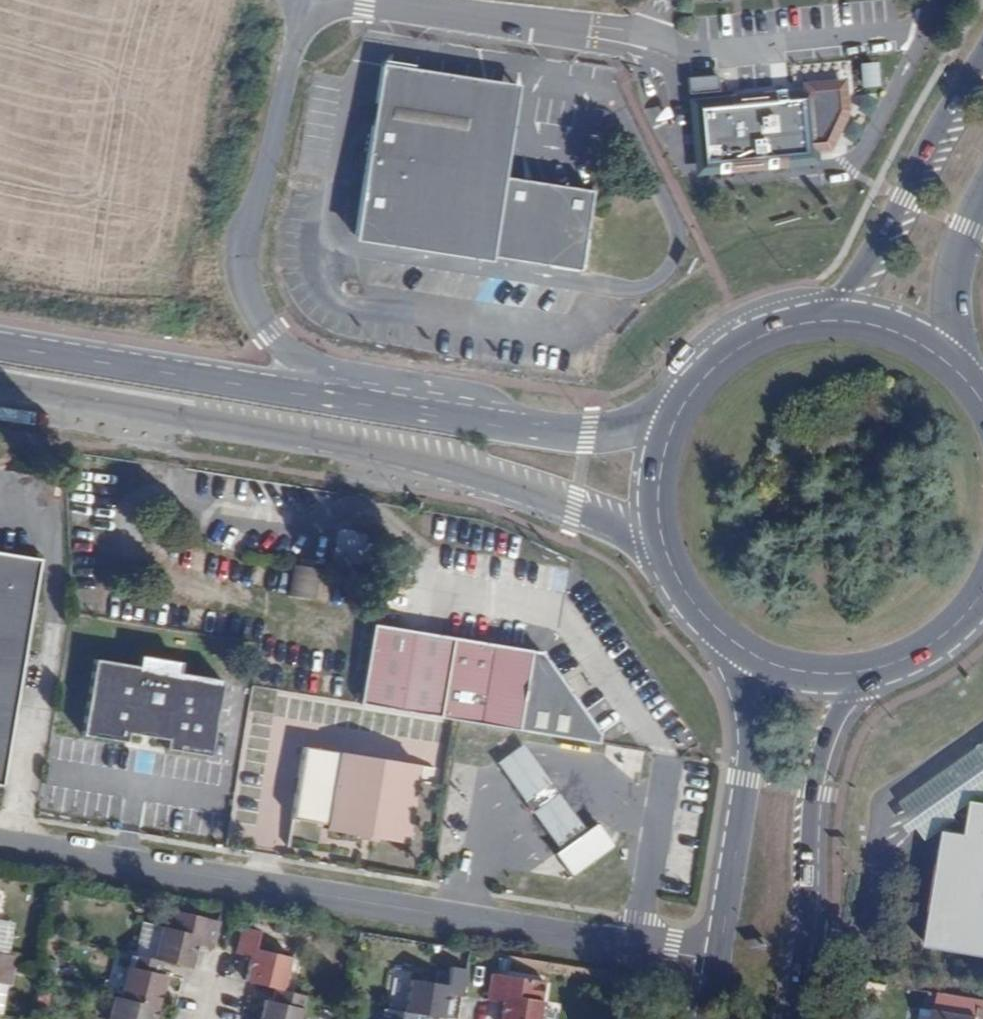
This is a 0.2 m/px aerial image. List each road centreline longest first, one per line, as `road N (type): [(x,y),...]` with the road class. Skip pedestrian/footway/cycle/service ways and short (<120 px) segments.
road 1 (unclassified): [(0,846),(720,963)]
road 2 (secondary): [(0,384),(470,472),(602,518),(667,558)]
road 3 (unclassified): [(373,406),(271,335),(246,278),(245,234),(302,0)]
road 4 (secondary): [(373,406),(0,346)]
road 5 (secondary): [(790,1018),(815,792),(834,726),(865,671)]
road 6 (secondary): [(738,646),(753,746),(720,963)]
road 7 (secondary): [(982,54),(870,252),(817,321)]
road 8 (secondary): [(677,413),(586,439),(373,406)]
road 9 (secondary): [(958,370),(953,260),(982,196)]
road 10 (secondary): [(817,321),(735,350),(677,413)]
road 11 (secondary): [(958,370),(893,330),(817,321)]
road 12 (secondary): [(677,413),(657,485),(667,558)]
road 13 (secondary): [(865,671),(932,644),(982,593)]
road 14 (secondary): [(738,646),(799,671),(865,671)]

